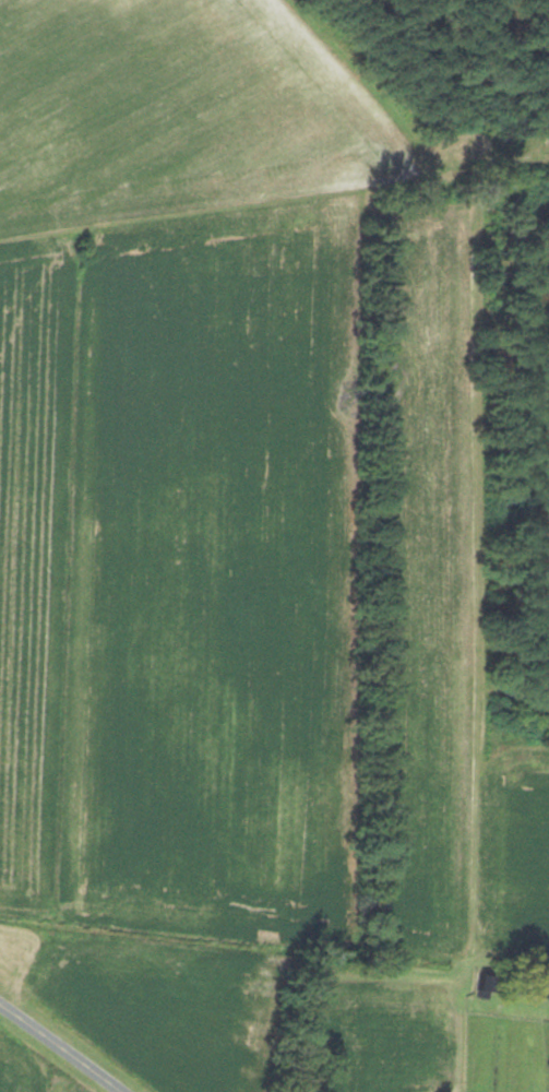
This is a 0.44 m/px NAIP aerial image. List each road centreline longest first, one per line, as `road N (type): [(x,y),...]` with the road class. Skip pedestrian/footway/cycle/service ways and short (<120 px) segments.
road 1 (residential): [(0,1020),(102,1091)]

